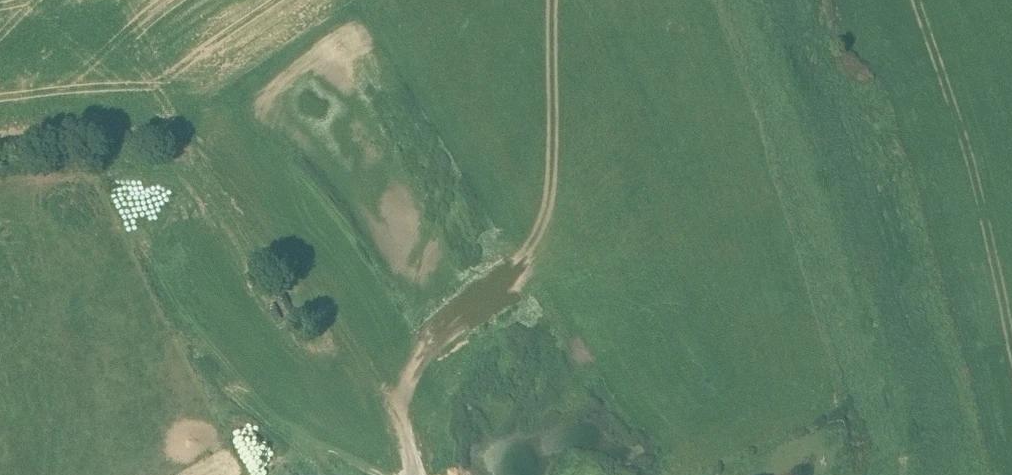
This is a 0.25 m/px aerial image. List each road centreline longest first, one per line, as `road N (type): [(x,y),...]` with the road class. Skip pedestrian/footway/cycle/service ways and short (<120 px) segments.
road 1 (track): [(361,474),(480,0)]

